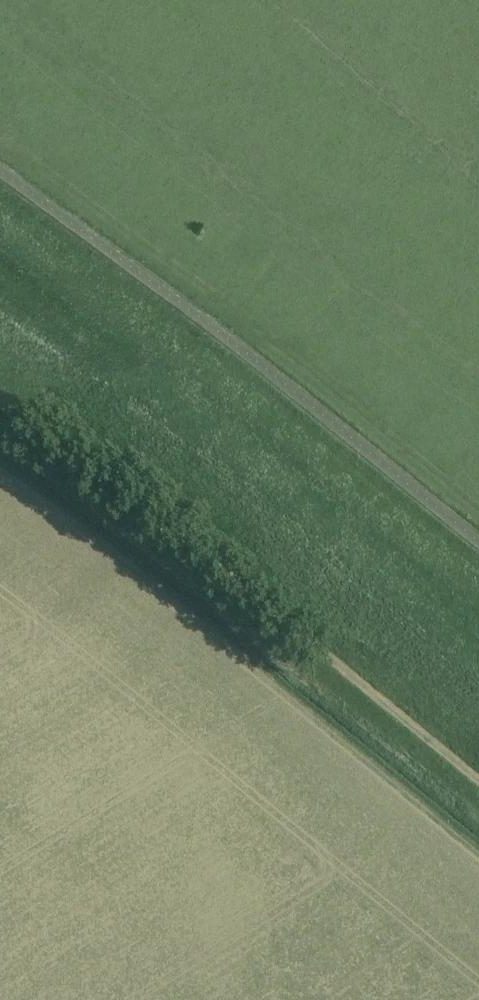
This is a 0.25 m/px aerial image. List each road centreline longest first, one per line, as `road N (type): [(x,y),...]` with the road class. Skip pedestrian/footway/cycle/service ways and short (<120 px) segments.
road 1 (track): [(478,778),(0,393)]
road 2 (track): [(0,308),(478,665)]

